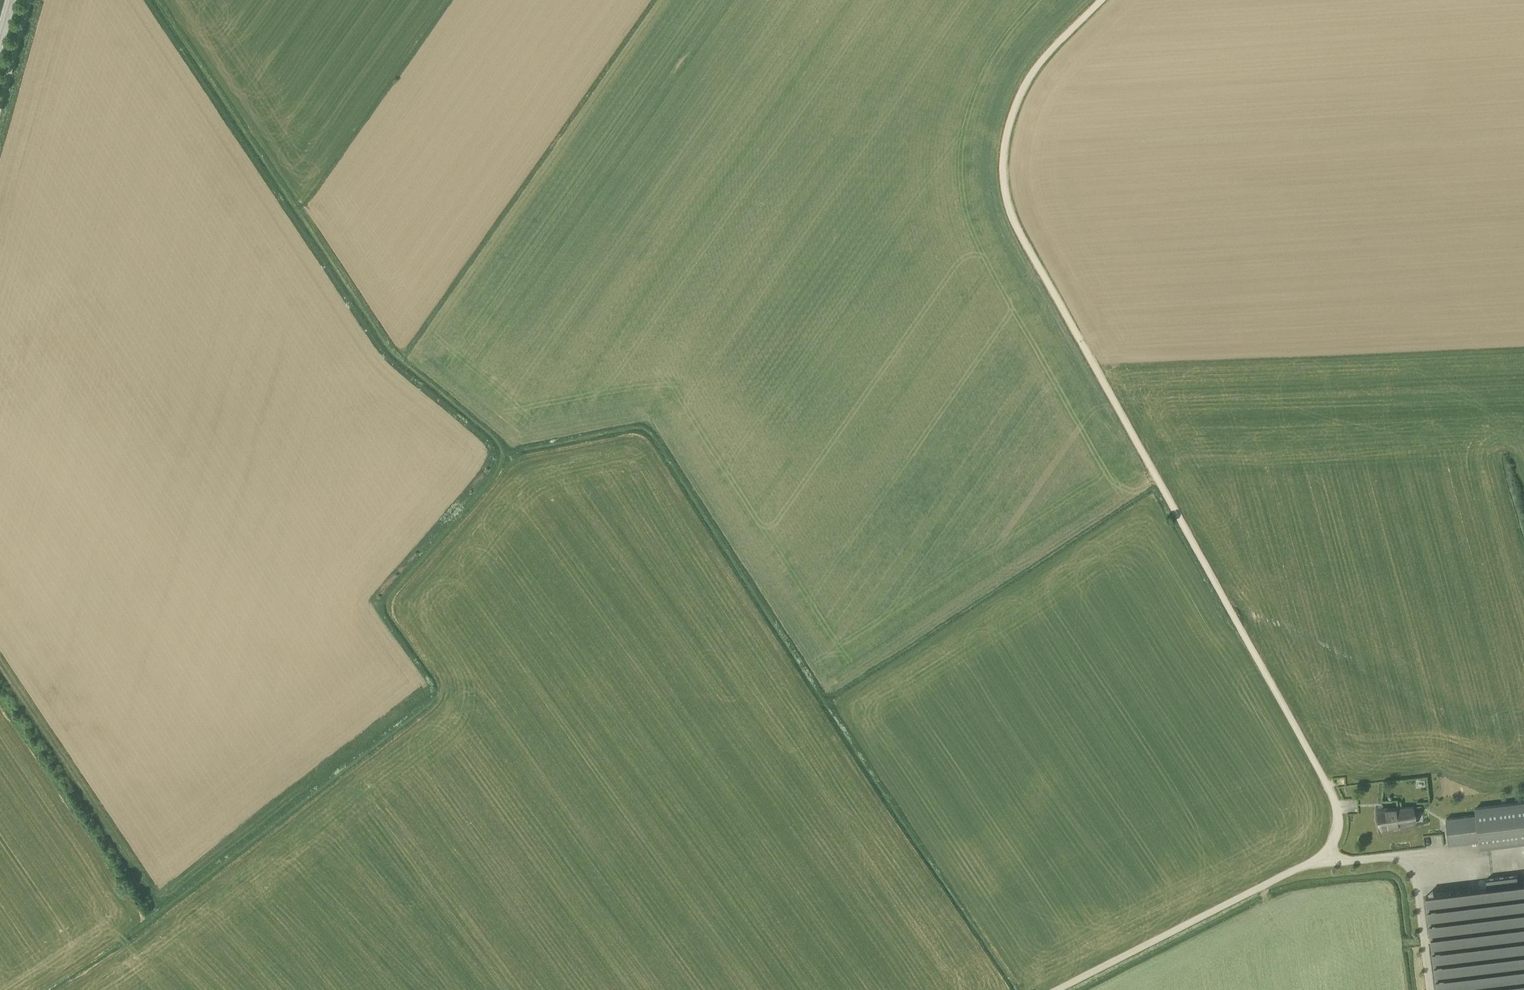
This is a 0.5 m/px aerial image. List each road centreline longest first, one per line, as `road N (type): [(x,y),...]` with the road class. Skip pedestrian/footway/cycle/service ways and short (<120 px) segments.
road 1 (unclassified): [(1056,989),(1305,865),(1331,846),(1339,822),(1333,795),(1016,223),(1003,180),(1006,136),(1031,75),(1102,0)]

